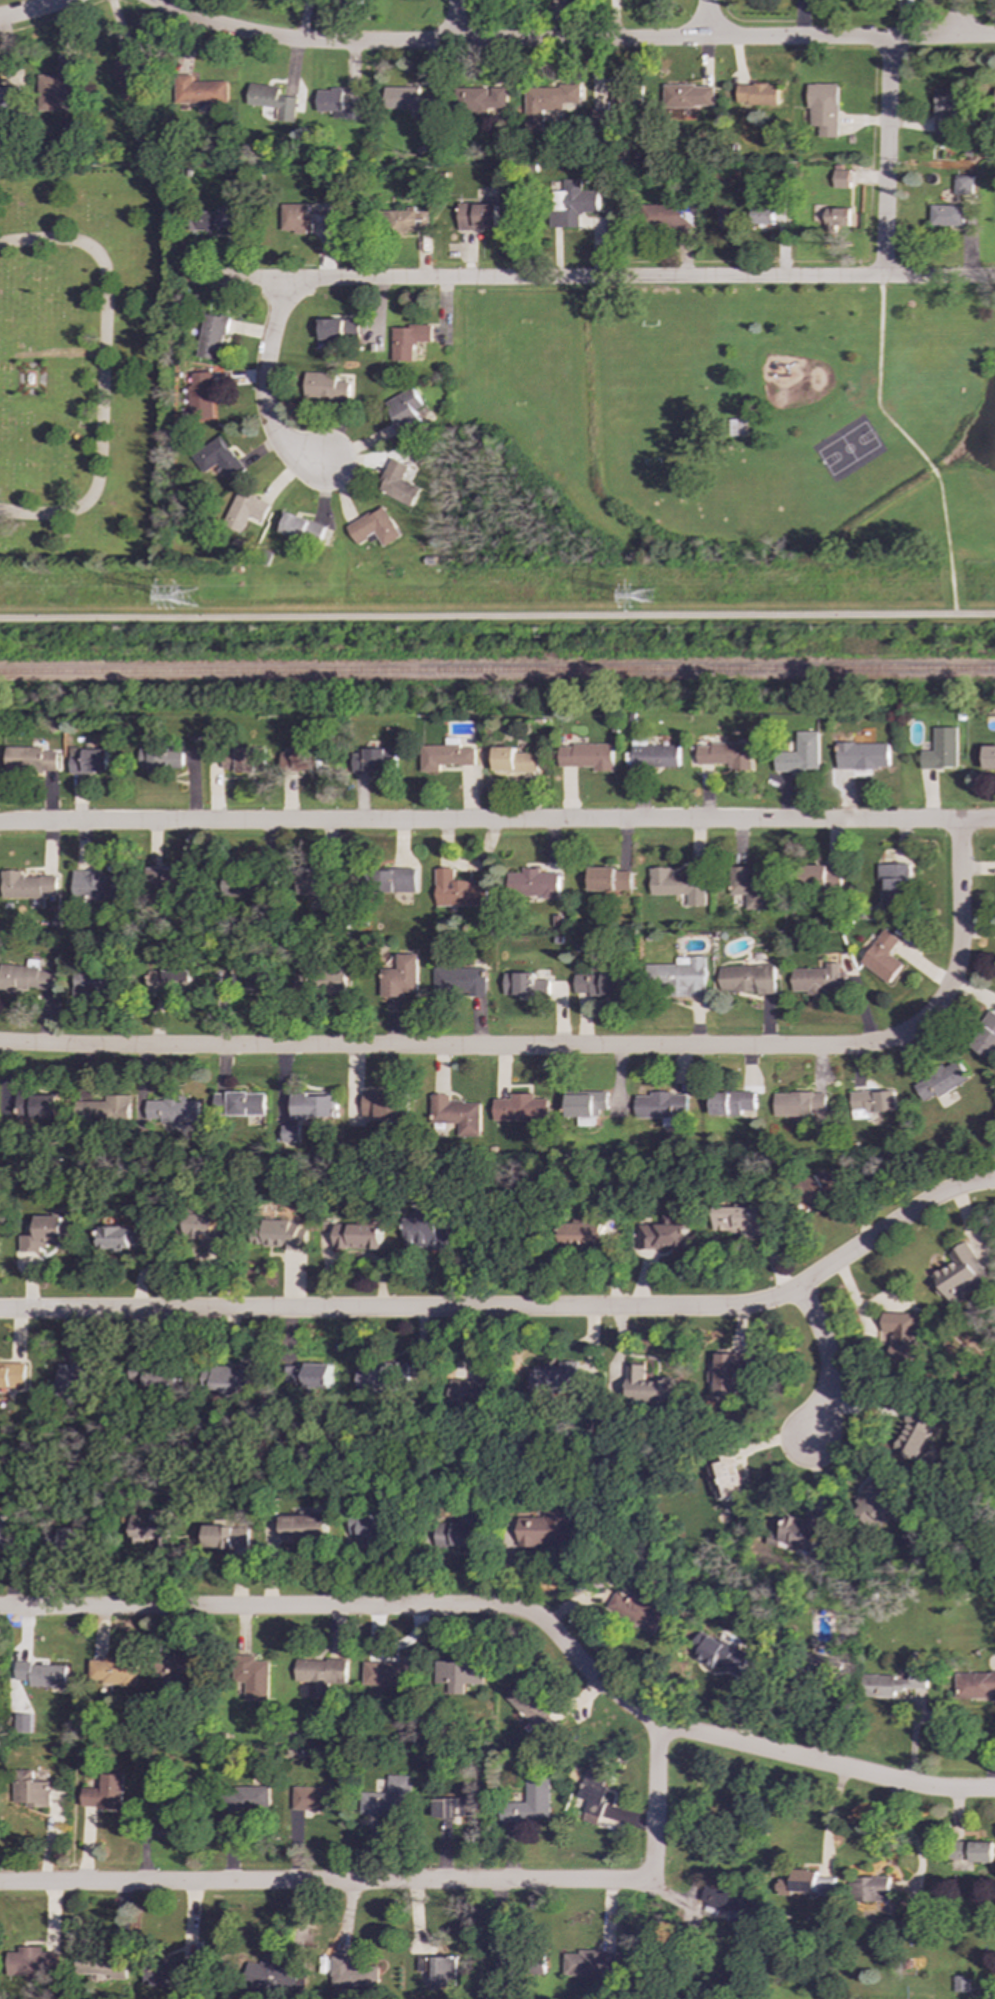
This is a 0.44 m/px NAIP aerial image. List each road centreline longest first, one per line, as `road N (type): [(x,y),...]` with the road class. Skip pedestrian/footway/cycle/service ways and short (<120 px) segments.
road 1 (residential): [(959,822),(957,970),(928,1017),(873,1045),(0,1044)]
road 2 (residential): [(994,1790),(926,1788),(661,1724),(602,1686),(541,1621),(511,1608),(0,1609)]
road 3 (residential): [(994,1182),(937,1198),(795,1290),(736,1309),(0,1312)]
road 4 (residential): [(994,822),(0,826)]
road 5 (residential): [(994,38),(328,45),(207,24),(148,0)]
road 6 (residential): [(994,275),(283,280)]
road 7 (residential): [(651,1874),(571,1883),(0,1885)]
road 8 (residential): [(890,40),(883,276)]
road 9 (residential): [(283,280),(265,373),(268,417),(278,436),(322,464)]
road 10 (residential): [(795,1290),(829,1360),(827,1397),(812,1430)]
road 11 (residential): [(661,1724),(651,1874)]

